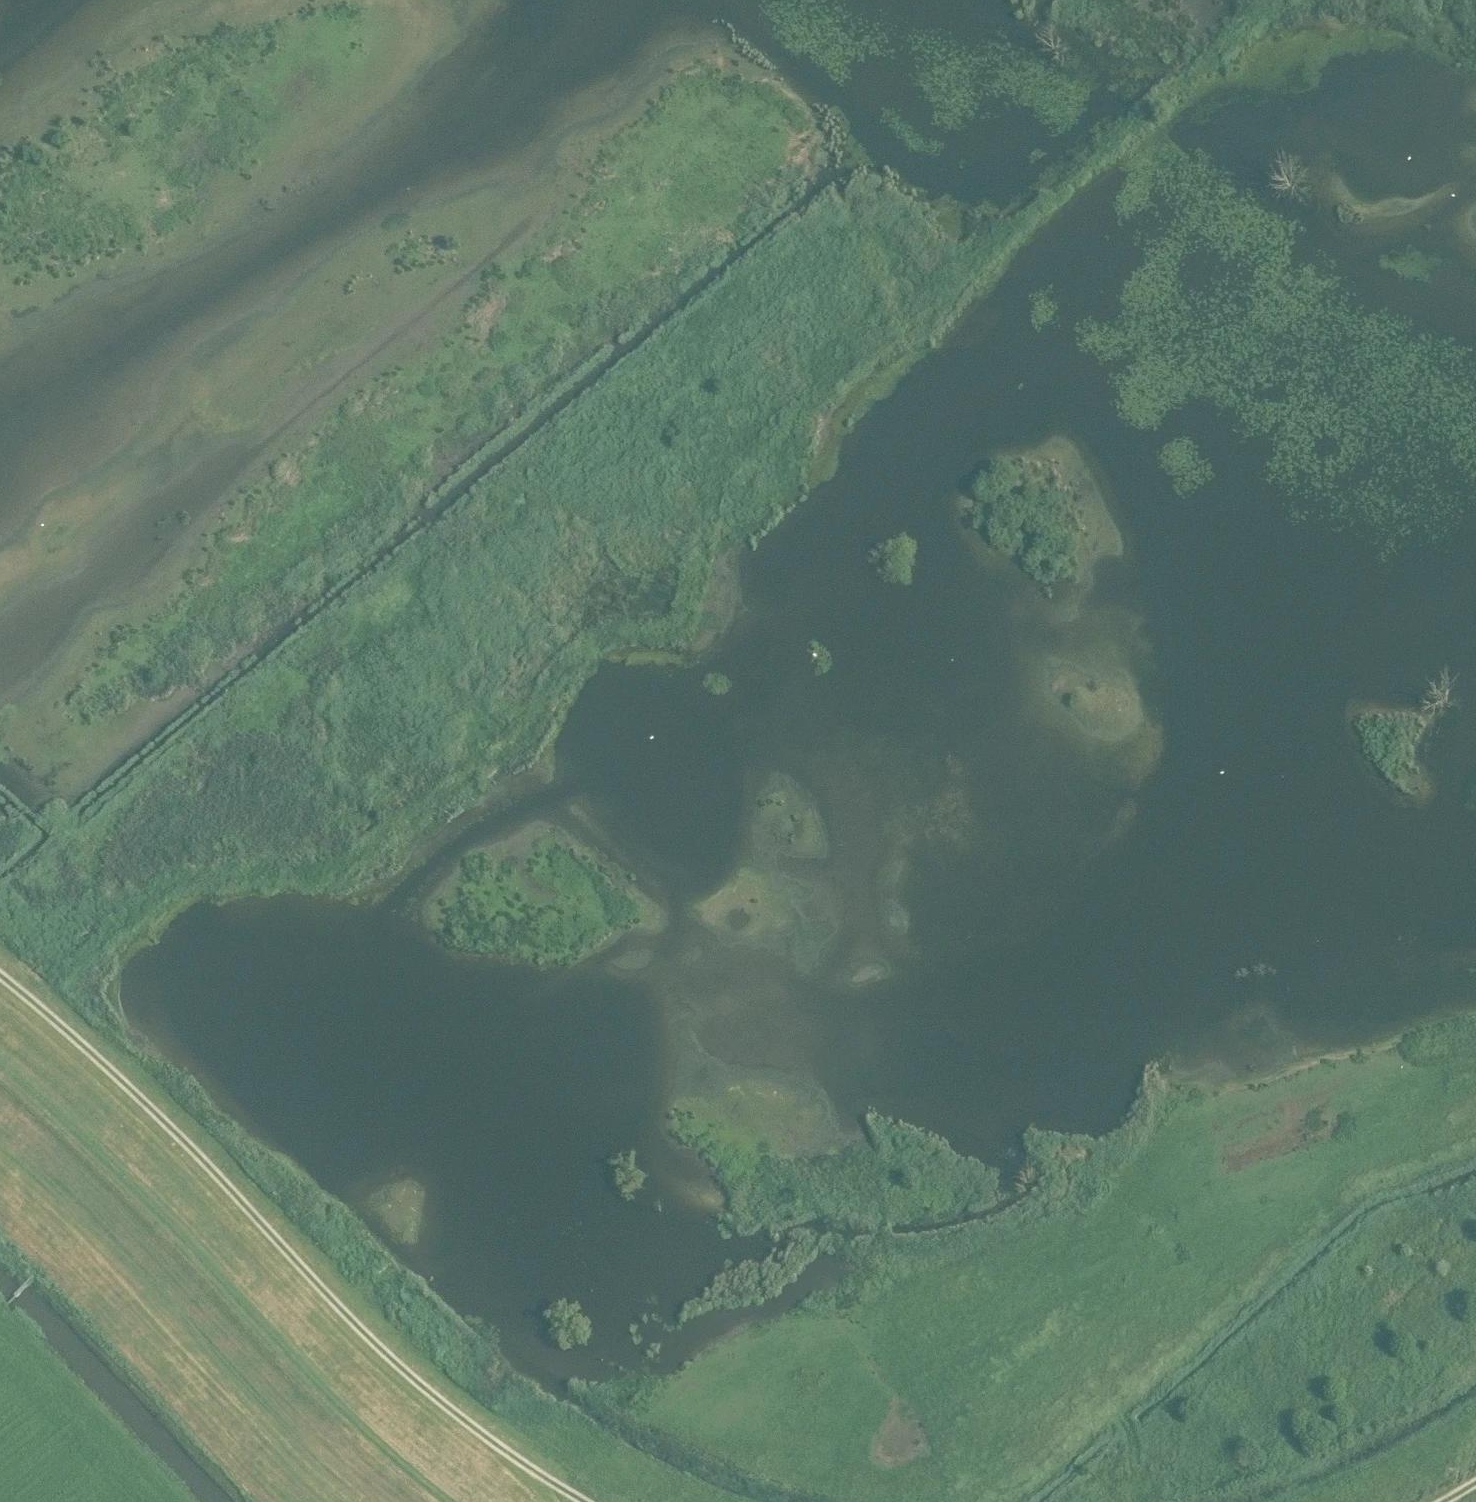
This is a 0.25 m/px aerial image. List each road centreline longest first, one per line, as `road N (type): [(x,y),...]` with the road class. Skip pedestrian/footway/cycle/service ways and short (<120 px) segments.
road 1 (track): [(0,1063),(126,1178),(369,1436),(449,1501)]

